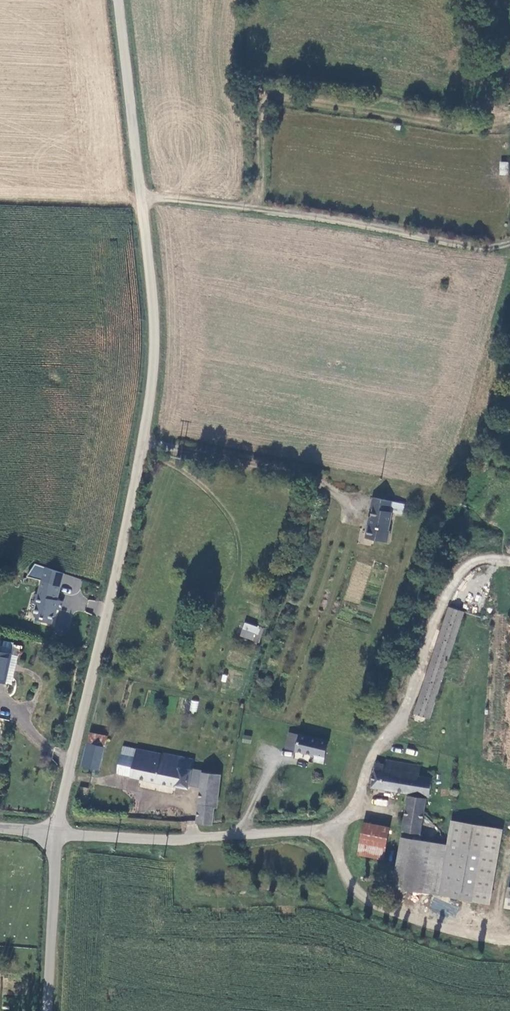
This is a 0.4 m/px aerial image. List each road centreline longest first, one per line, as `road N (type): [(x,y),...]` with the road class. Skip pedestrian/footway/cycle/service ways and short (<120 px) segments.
road 1 (tertiary): [(57,828),(142,442),(156,329),(119,0)]
road 2 (track): [(509,561),(471,558),(443,590),(340,822),(344,877),(363,898),(509,946)]
road 3 (track): [(140,193),(509,244)]
road 4 (unclassified): [(340,822),(170,837),(57,828)]
road 5 (tertiary): [(47,1010),(57,828)]

